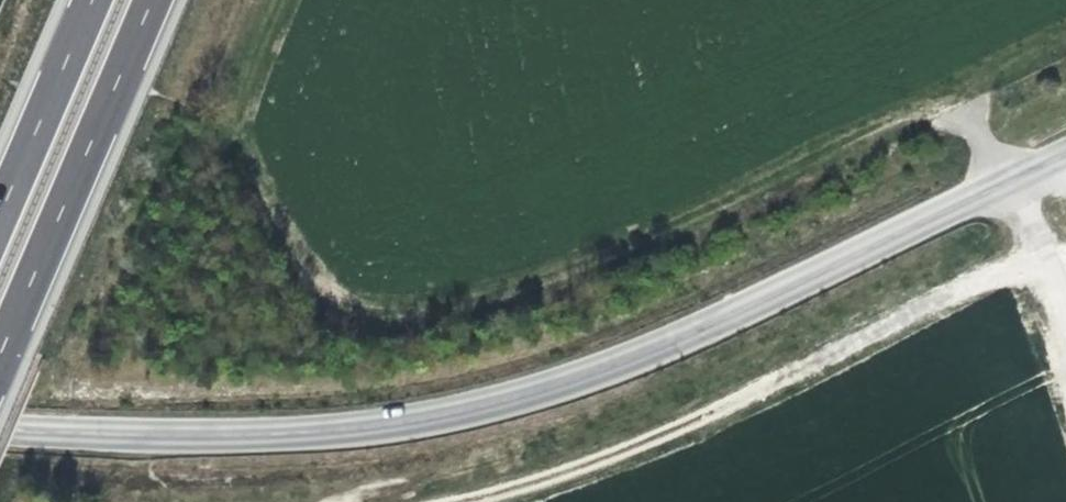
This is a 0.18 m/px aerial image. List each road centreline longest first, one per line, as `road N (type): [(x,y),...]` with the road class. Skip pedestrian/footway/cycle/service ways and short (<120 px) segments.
road 1 (unclassified): [(0,428),(309,434),(499,403),(634,358),(1065,156)]
road 2 (track): [(475,501),(645,447),(1065,250)]
road 3 (motorway): [(0,374),(156,0)]
road 4 (motorway): [(96,0),(0,228)]

